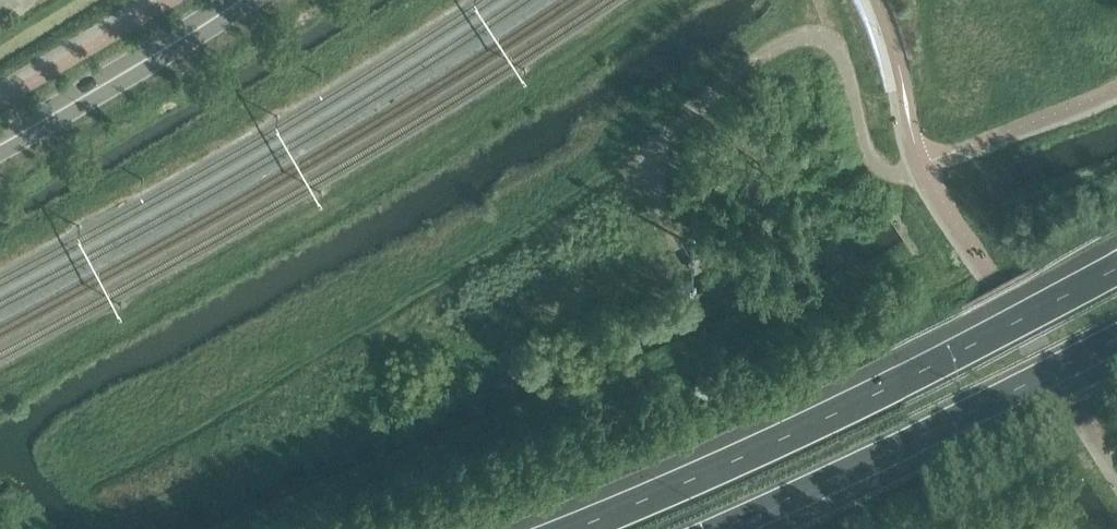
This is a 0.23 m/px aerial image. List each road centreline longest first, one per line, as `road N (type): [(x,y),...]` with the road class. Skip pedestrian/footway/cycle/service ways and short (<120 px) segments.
road 1 (motorway): [(1116,269),(878,394),(575,528)]
road 2 (motorway): [(723,528),(1116,338)]
road 3 (residential): [(1116,473),(920,167)]
road 4 (secondary): [(0,141),(242,0)]

